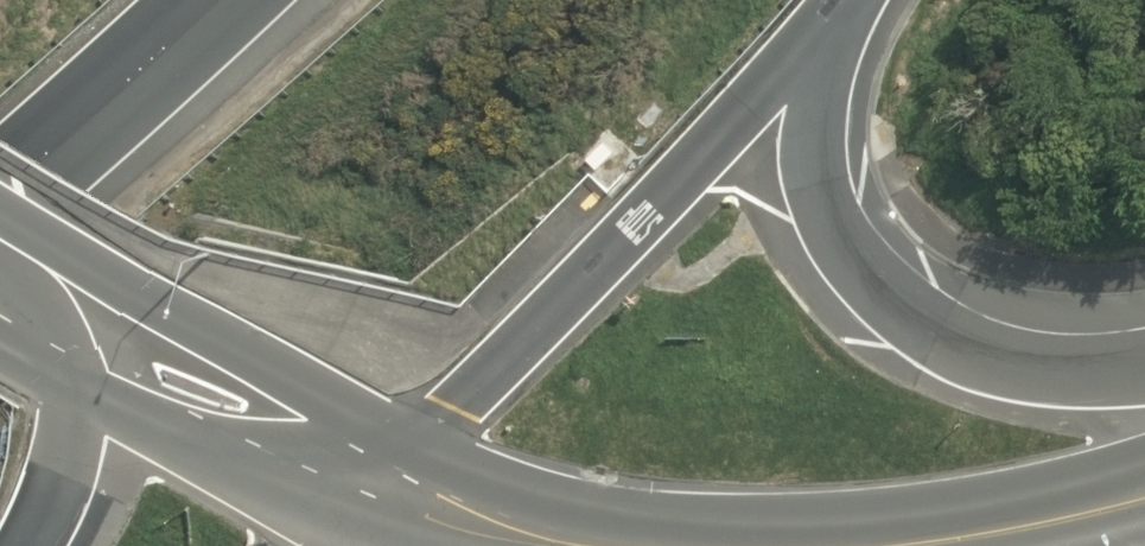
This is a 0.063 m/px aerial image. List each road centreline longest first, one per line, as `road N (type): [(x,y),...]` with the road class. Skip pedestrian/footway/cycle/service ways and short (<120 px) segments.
road 1 (motorway): [(821,31),(394,490)]
road 2 (motorway): [(821,31),(814,104),(833,201),(851,243),(908,310),(942,334),(999,350),(1144,357)]
road 3 (secondary): [(394,490),(89,325)]
road 4 (motorway): [(224,0),(0,191)]
road 5 (secondary): [(1144,498),(906,545)]
road 6 (motorway): [(89,325),(59,495),(31,545)]
road 7 (secondary): [(599,545),(460,520),(394,490)]

